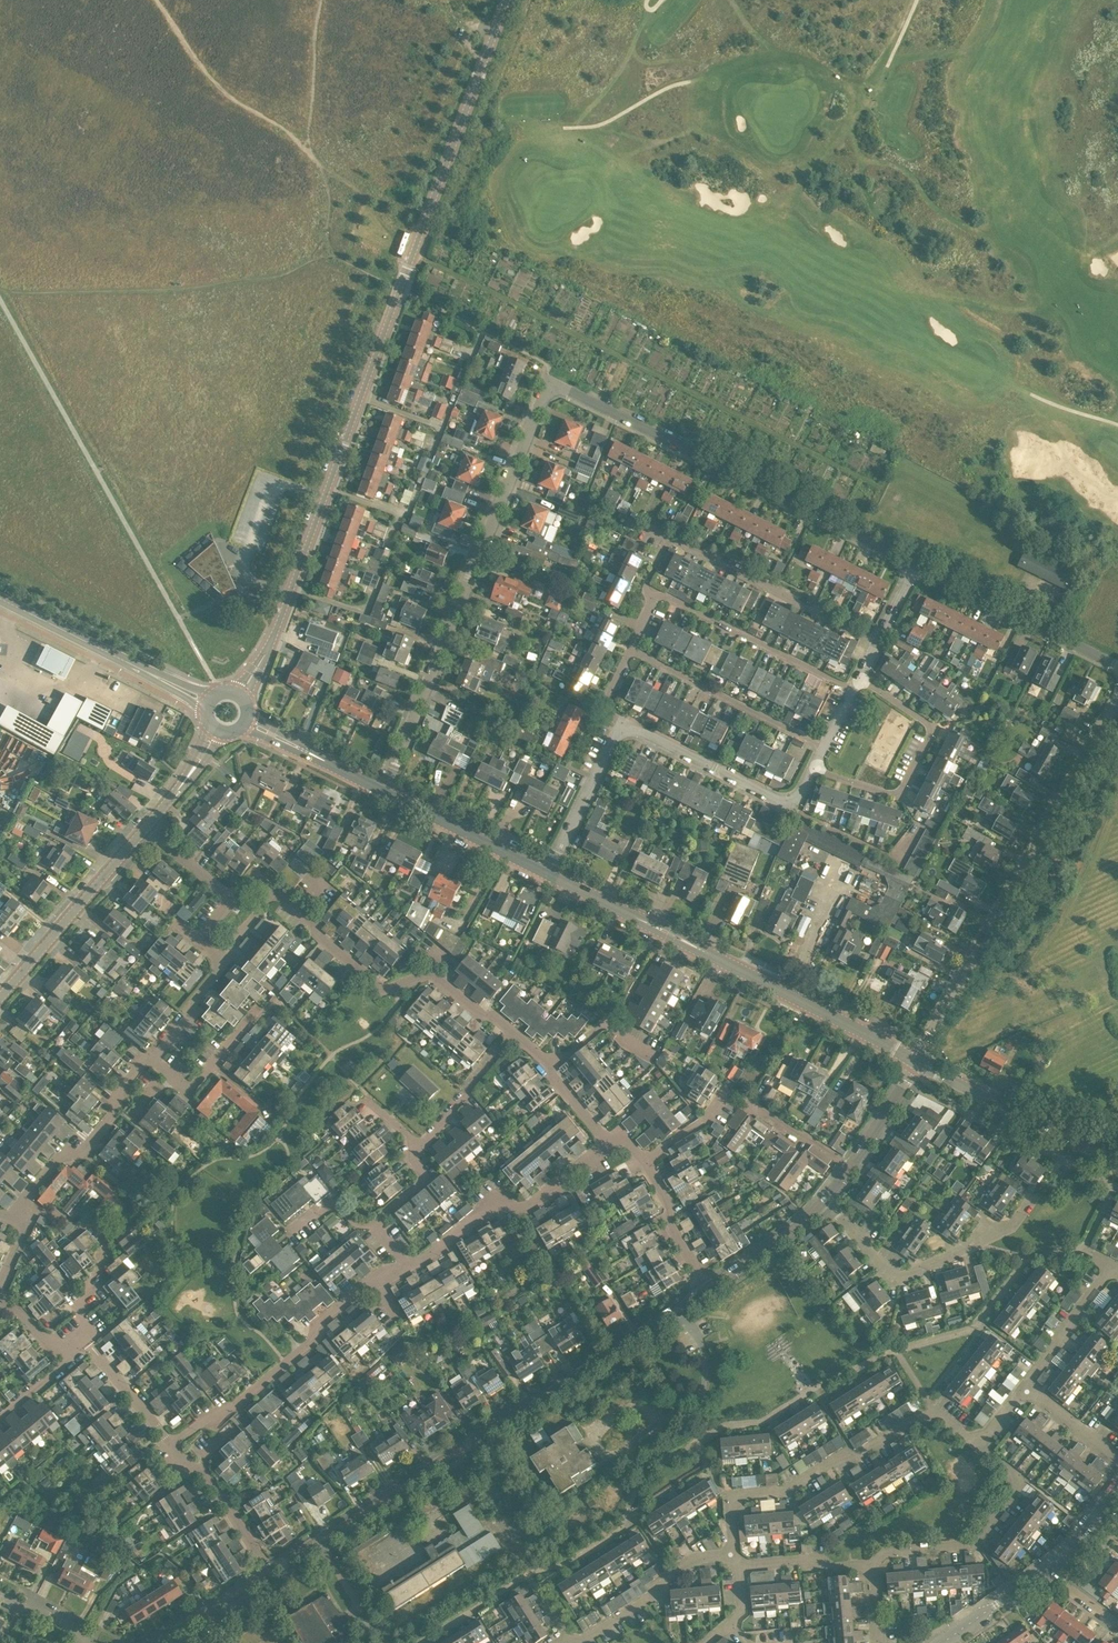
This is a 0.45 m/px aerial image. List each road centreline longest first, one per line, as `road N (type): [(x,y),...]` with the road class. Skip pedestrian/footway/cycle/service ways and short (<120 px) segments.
road 1 (residential): [(384,791),(551,388),(916,565)]
road 2 (secondary): [(240,697),(272,642),(507,0)]
road 3 (residential): [(271,1571),(708,1290)]
road 4 (secondary): [(917,1062),(548,874)]
road 5 (residential): [(917,1062),(1117,705)]
road 6 (residential): [(729,1554),(731,1510),(740,1496),(786,1491),(918,1418),(940,1417),(978,1445)]
road 7 (residential): [(170,1446),(311,1340),(313,1325),(358,1287),(408,1266)]
road 8 (residential): [(276,889),(384,989),(431,971),(515,1032)]
road 9 (residential): [(1033,1197),(1013,1225),(904,1277),(887,1271),(823,1200)]
road 10 (residential): [(860,678),(931,733),(897,793),(816,766)]
road 11 (residential): [(408,1266),(493,1202),(528,1203),(607,1139)]
road 12 (secondary): [(209,704),(0,600)]
road 13 (residential): [(878,642),(670,537)]
road 14 (residential): [(871,1564),(886,1552),(976,1541),(1015,1485),(978,1445)]
road 15 (residential): [(621,723),(779,800),(800,794),(816,766)]
road 16 (residential): [(854,689),(666,595),(650,599)]
road 17 (residential): [(916,565),(1117,666)]
road 18 (secondary): [(1117,1164),(917,1062)]
road 19 (tertiary): [(0,997),(146,828)]
road 20 (residential): [(152,1058),(118,1091),(110,1114),(80,1151),(58,1155),(8,1216)]
road 21 (residential): [(824,748),(632,650)]
road 22 (residential): [(560,1642),(580,1642),(700,1557),(729,1554)]
road 23 (secondary): [(548,874),(384,791)]
road 24 (residential): [(548,874),(621,723)]
road 25 (residential): [(271,1571),(207,1474),(170,1446)]
road 26 (residential): [(197,939),(221,959),(219,971),(193,1000),(189,1021),(152,1058)]
road 27 (secondary): [(384,791),(246,722)]
road 28 (residential): [(152,1058),(184,1086),(194,1084),(258,1007)]
road 29 (residential): [(414,1140),(429,1137),(515,1032)]
road 30 (residential): [(1025,1387),(1114,1265)]
road 31 (residential): [(708,1290),(823,1200)]
road 32 (residential): [(644,1160),(708,1290)]
road 33 (residential): [(159,1642),(271,1571)]
road 34 (residential): [(170,1446),(89,1343)]
road 35 (residential): [(941,1642),(1047,1568)]
road 36 (residential): [(742,1566),(871,1564)]
road 37 (residential): [(657,1057),(608,1023),(554,1064)]
road 38 (residential): [(850,1167),(917,1062)]
road 39 (residential): [(748,1102),(850,1167)]
road 40 (tertiary): [(146,828),(217,731)]

